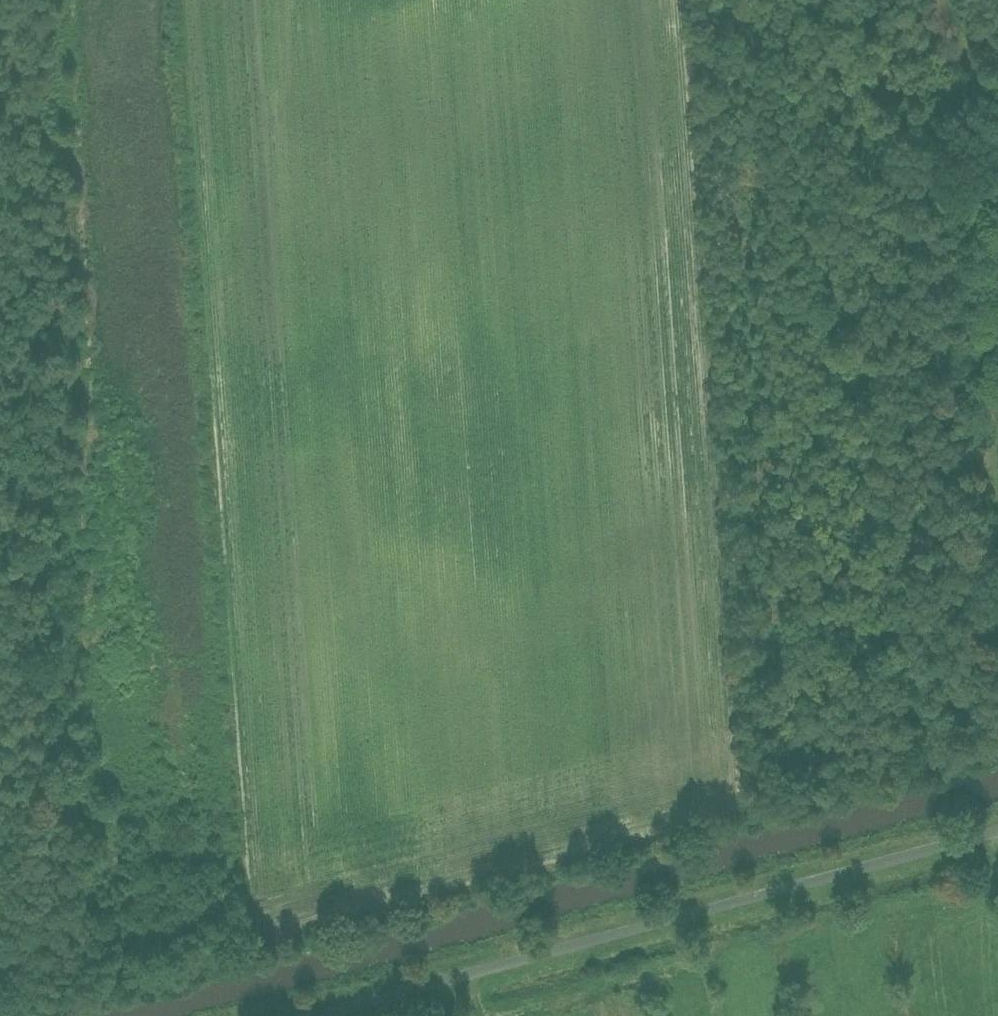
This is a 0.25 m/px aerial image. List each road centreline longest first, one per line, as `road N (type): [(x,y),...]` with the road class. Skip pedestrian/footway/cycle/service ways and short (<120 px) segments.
road 1 (track): [(308,1015),(997,830)]

